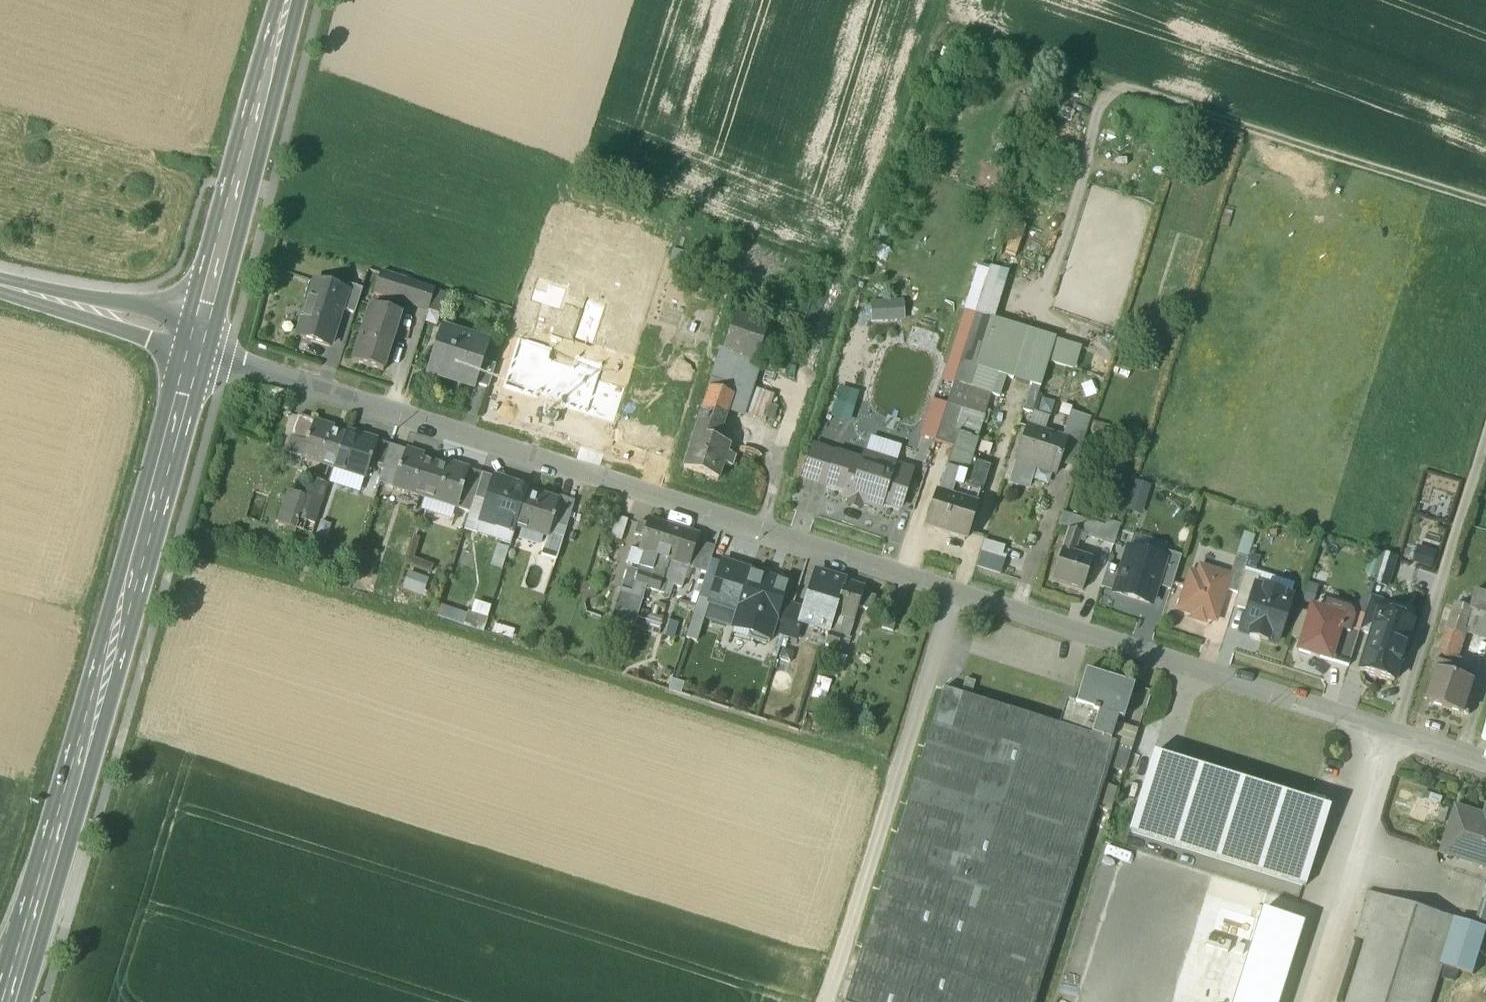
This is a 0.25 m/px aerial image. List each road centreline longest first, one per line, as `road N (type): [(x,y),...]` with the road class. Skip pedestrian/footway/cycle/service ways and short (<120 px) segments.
road 1 (unclassified): [(198,344),(1485,764)]
road 2 (secondary): [(10,972),(198,344)]
road 3 (track): [(820,1001),(950,590)]
road 4 (track): [(1077,77),(1485,209)]
road 5 (secondary): [(198,344),(295,0)]
road 6 (track): [(1485,434),(1392,736)]
road 7 (secondary): [(198,344),(0,285)]

